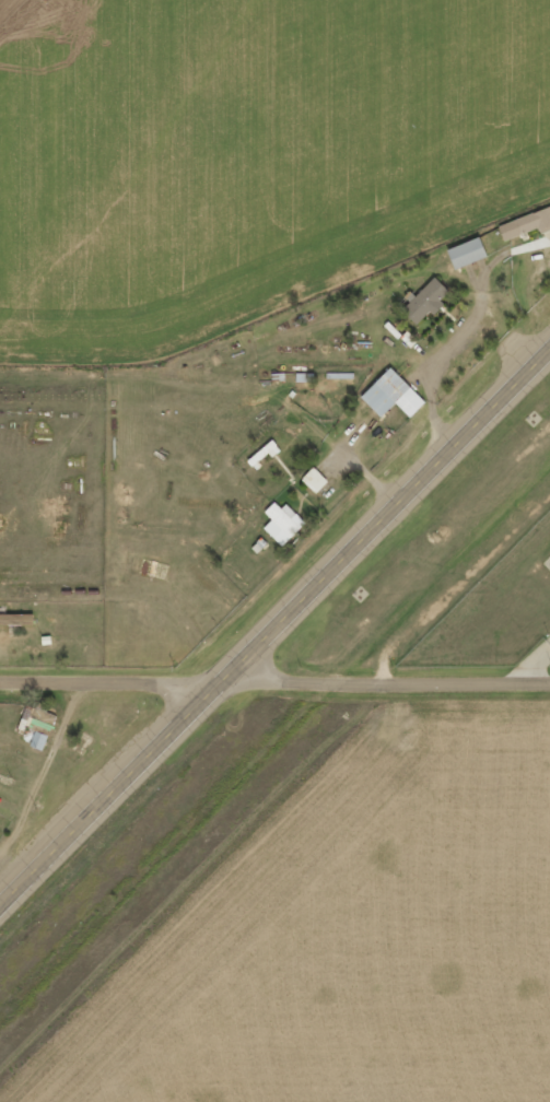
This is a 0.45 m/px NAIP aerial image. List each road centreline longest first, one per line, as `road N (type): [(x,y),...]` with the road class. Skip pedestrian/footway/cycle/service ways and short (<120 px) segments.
road 1 (primary): [(0,907),(549,352)]
road 2 (residential): [(0,677),(549,680)]

